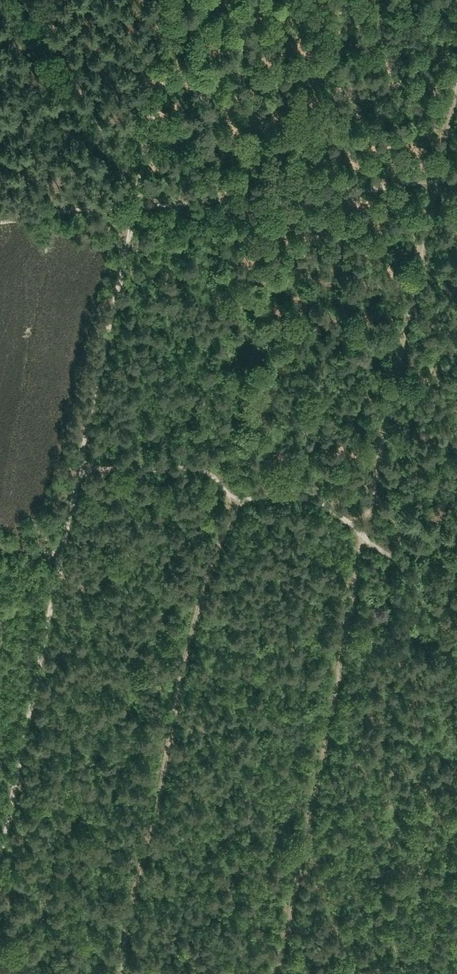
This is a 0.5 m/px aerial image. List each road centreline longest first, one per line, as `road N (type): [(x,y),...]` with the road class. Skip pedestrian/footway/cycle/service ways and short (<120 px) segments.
road 1 (track): [(0,863),(129,207)]
road 2 (track): [(240,499),(204,599),(127,973)]
road 3 (track): [(278,973),(362,536)]
road 4 (track): [(431,184),(362,536)]
road 5 (track): [(129,207),(431,184)]
road 6 (track): [(129,207),(66,52),(18,0)]
road 7 (track): [(129,207),(172,0)]
road 8 (track): [(240,499),(201,469),(80,463)]
road 9 (track): [(456,47),(431,184)]
road 10 (track): [(240,499),(310,499),(362,536)]
road 11 (track): [(0,218),(129,207)]

